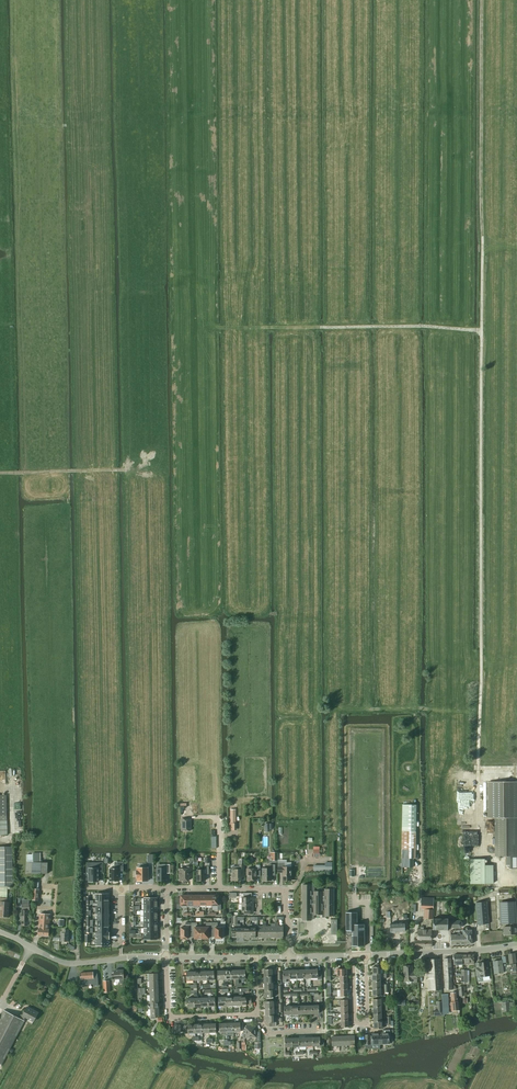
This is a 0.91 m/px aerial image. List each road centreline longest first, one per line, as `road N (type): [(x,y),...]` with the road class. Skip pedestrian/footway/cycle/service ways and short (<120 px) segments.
road 1 (track): [(480,332),(481,847)]
road 2 (track): [(484,0),(480,332)]
road 3 (track): [(217,331),(480,332)]
road 4 (track): [(131,391),(126,469),(0,474)]
road 5 (tertiary): [(0,930),(64,963),(166,958)]
road 6 (tertiary): [(366,954),(516,944)]
road 7 (residential): [(166,958),(168,1018),(255,1015)]
road 8 (residential): [(353,955),(361,1024),(368,1019),(366,954)]
road 9 (residential): [(288,957),(285,889),(219,887)]

